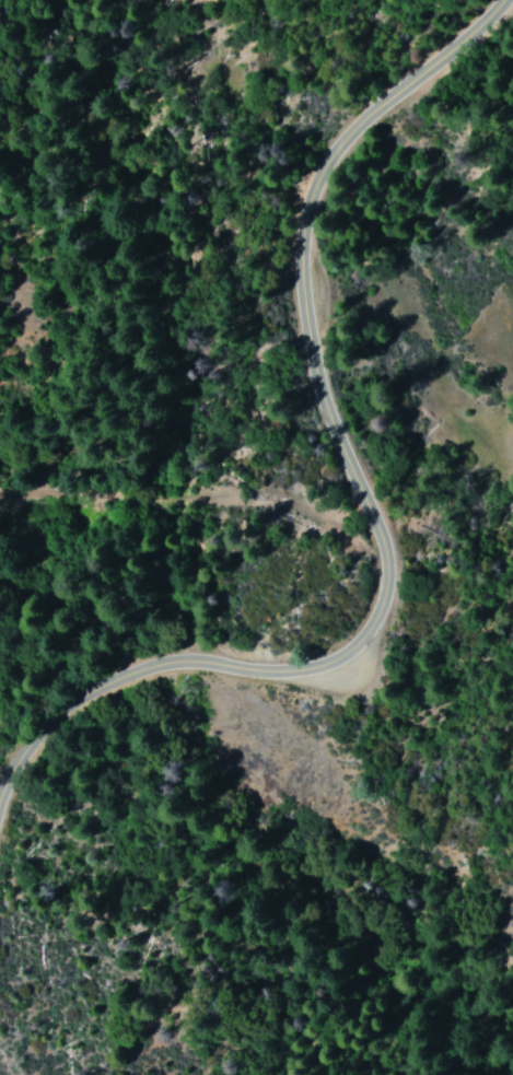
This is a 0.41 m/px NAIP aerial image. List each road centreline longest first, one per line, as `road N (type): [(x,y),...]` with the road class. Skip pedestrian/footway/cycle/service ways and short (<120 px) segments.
road 1 (residential): [(512,8),(364,126),(324,196),(311,252),(310,317),(322,384),(351,463),(386,522),(395,560),(396,596),(374,638),(342,665),(301,674),(158,666),(95,693),(47,727),(0,798)]

